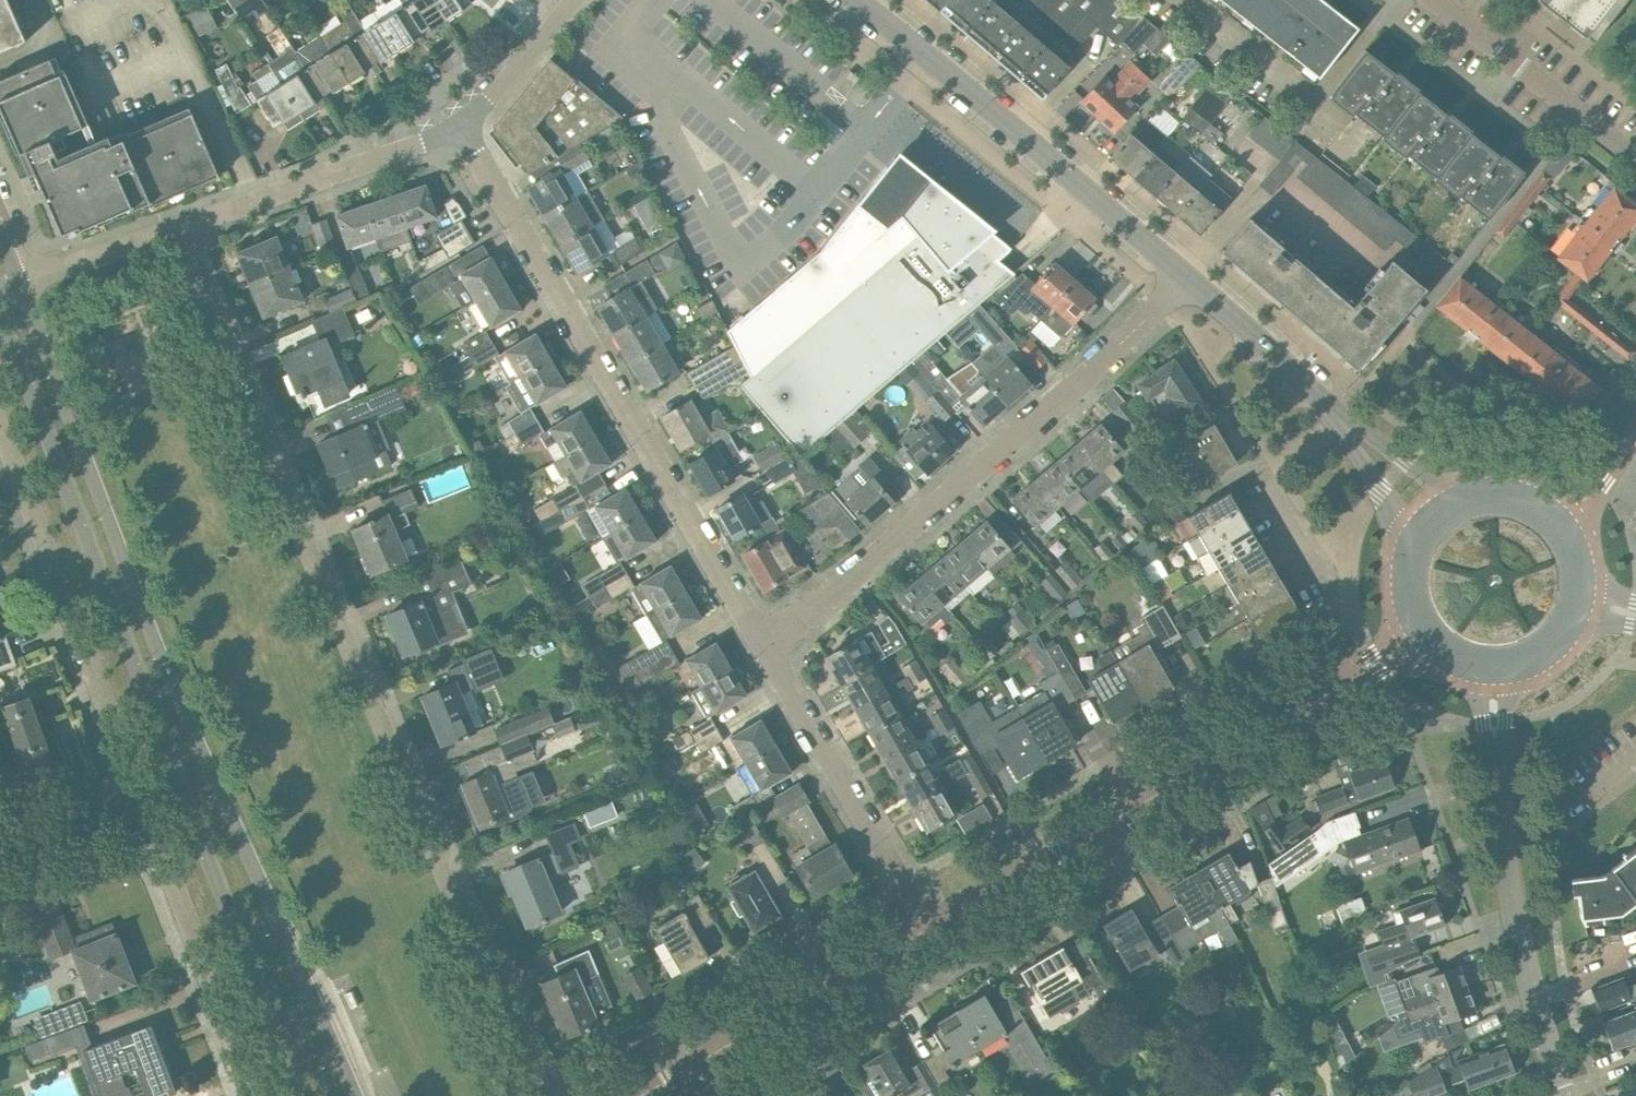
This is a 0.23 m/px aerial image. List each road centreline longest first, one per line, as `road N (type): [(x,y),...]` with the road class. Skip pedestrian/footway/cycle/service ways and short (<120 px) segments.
road 1 (residential): [(545,1095),(360,691),(171,230)]
road 2 (tertiary): [(355,1095),(178,703),(19,284)]
road 3 (tertiary): [(0,320),(298,1095)]
road 4 (residential): [(762,644),(461,126)]
road 5 (unclassified): [(922,931),(1427,637)]
road 6 (residential): [(762,644),(859,572),(1188,274)]
road 7 (residential): [(1564,1095),(1513,897),(1492,668)]
road 8 (unclassified): [(1188,274),(855,0)]
road 9 (residential): [(0,422),(143,805)]
road 10 (unclassified): [(1441,510),(1188,274)]
road 11 (residential): [(922,931),(762,644)]
road 12 (unclassified): [(640,1095),(922,931)]
road 13 (residential): [(143,805),(251,1095)]
road 14 (residential): [(171,230),(461,126)]
road 15 (residential): [(1635,152),(1439,0)]
road 16 (residential): [(461,126),(575,0)]
road 17 (residential): [(19,284),(171,230)]
road 18 (residential): [(143,805),(50,837),(0,836)]
road 19 (unclassified): [(1441,510),(1410,557),(1413,613),(1427,637)]
road 20 (unclassified): [(1557,517),(1537,502),(1488,492),(1441,510)]

